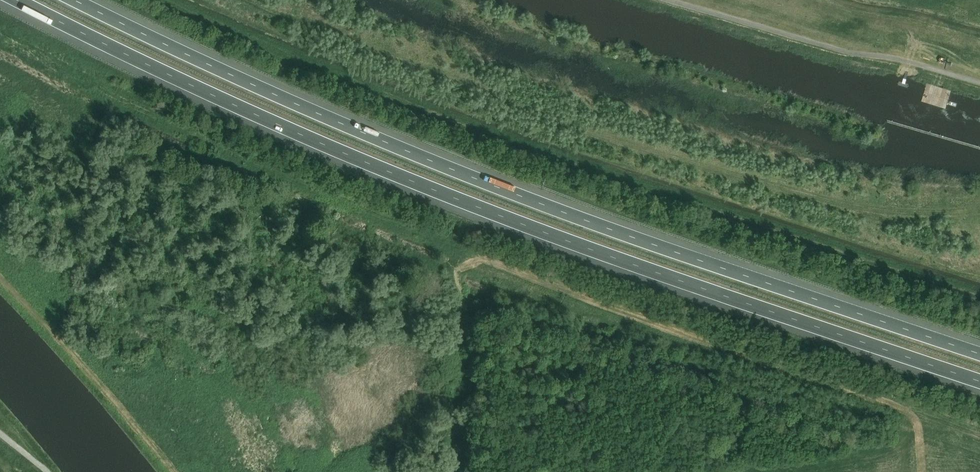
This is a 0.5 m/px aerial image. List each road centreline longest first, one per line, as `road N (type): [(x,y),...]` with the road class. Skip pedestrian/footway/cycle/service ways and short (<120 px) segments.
road 1 (motorway): [(13,0),(184,85),(493,215),(979,381)]
road 2 (motorway): [(979,353),(616,234),(330,120),(70,0)]

